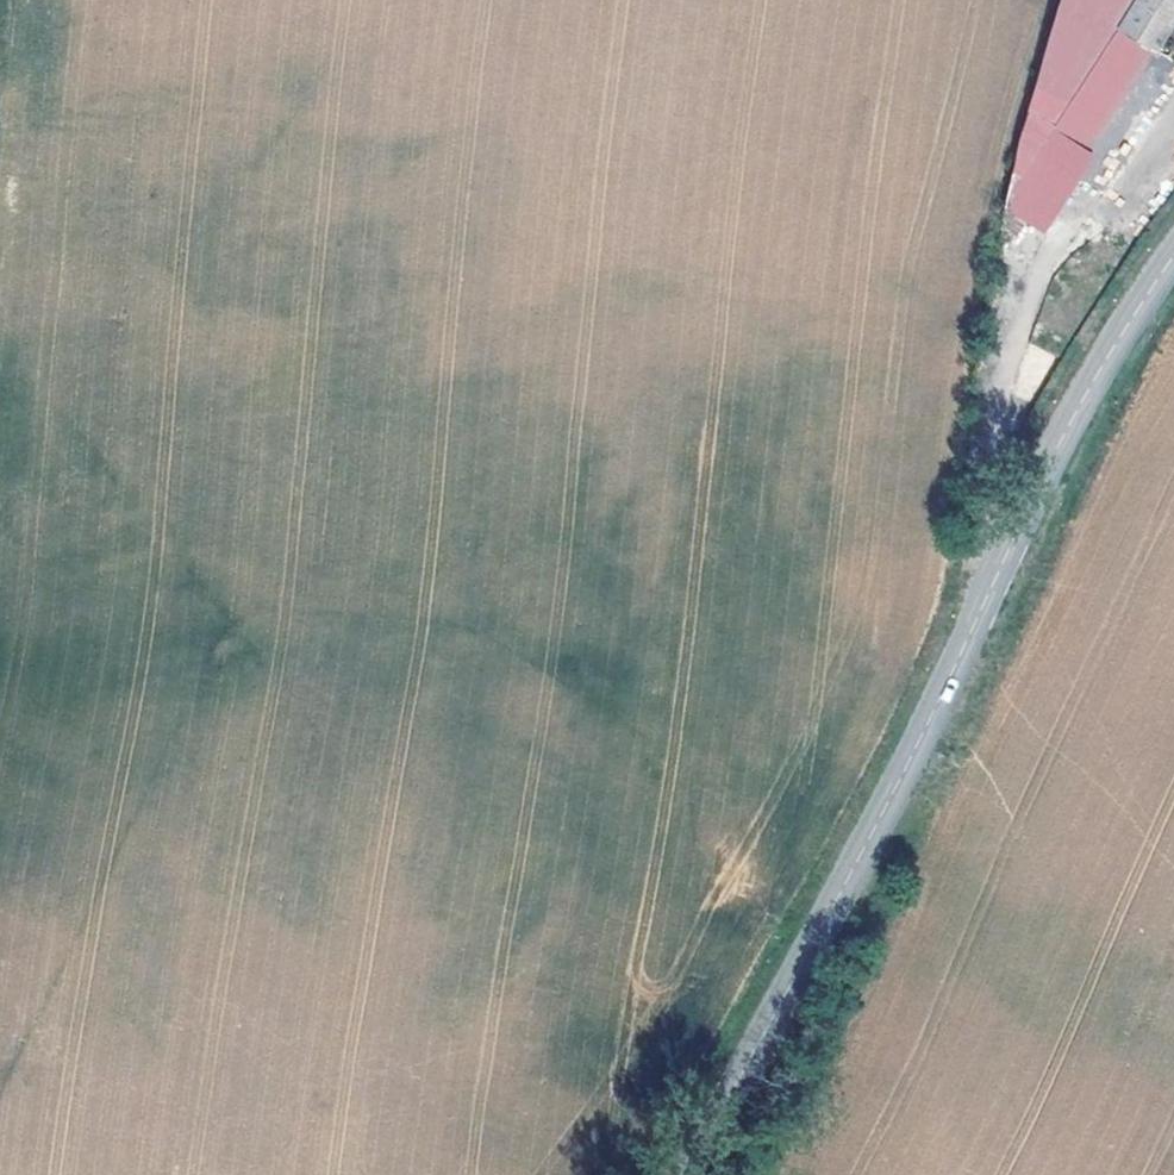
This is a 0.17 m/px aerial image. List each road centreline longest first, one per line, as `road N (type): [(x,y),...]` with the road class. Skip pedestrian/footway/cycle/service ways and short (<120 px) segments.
road 1 (tertiary): [(1173,255),(1074,417),(895,789),(683,1174)]

